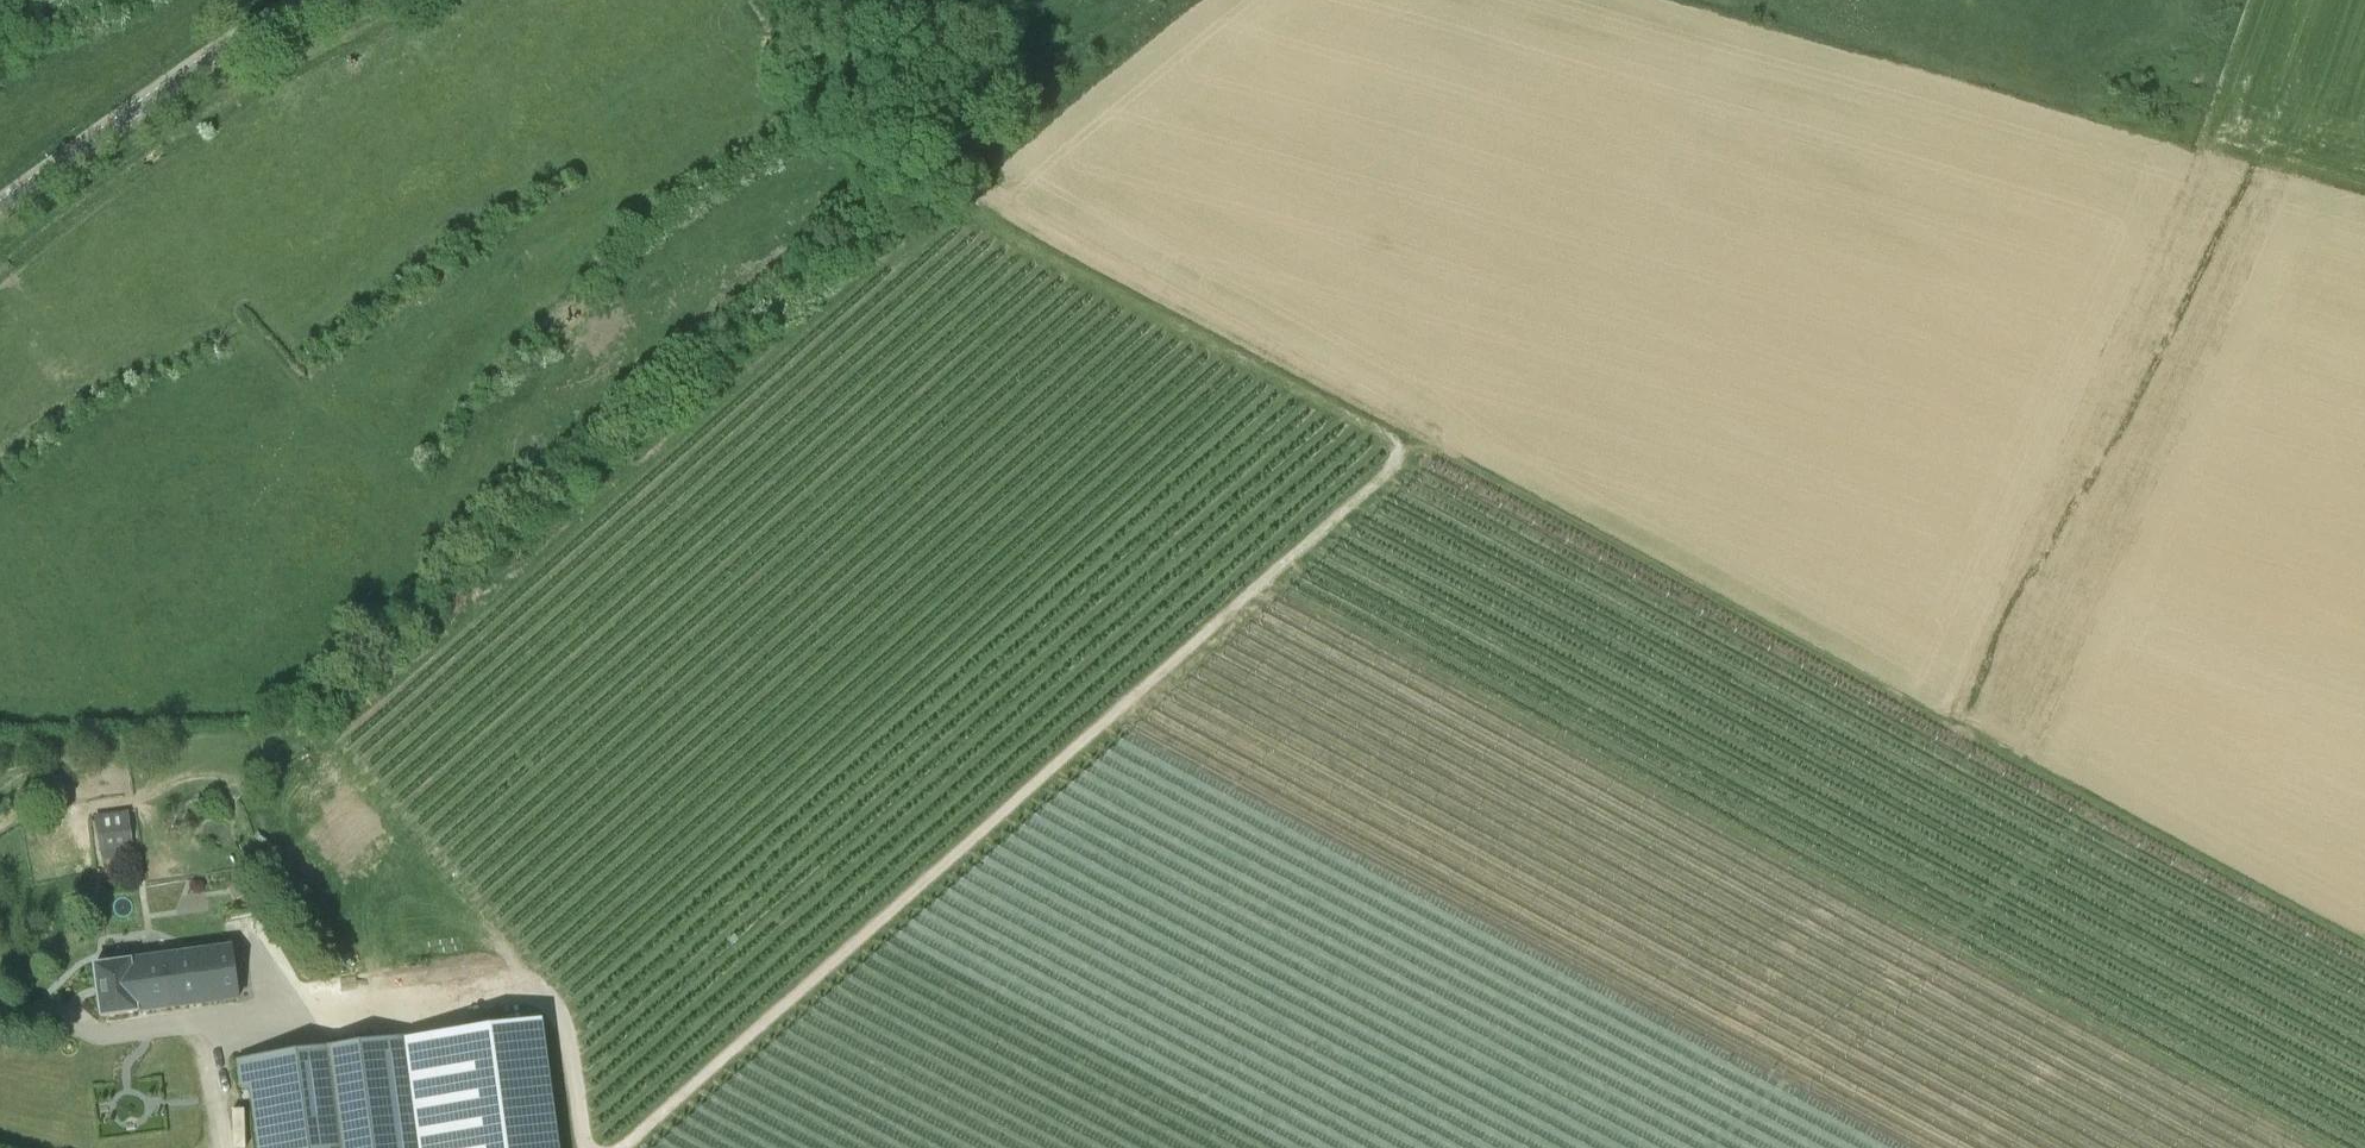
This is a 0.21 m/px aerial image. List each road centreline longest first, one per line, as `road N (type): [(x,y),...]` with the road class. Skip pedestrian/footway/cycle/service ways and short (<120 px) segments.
road 1 (track): [(622,1147),(1223,621),(1386,429)]
road 2 (tertiary): [(0,219),(222,55),(330,0)]

